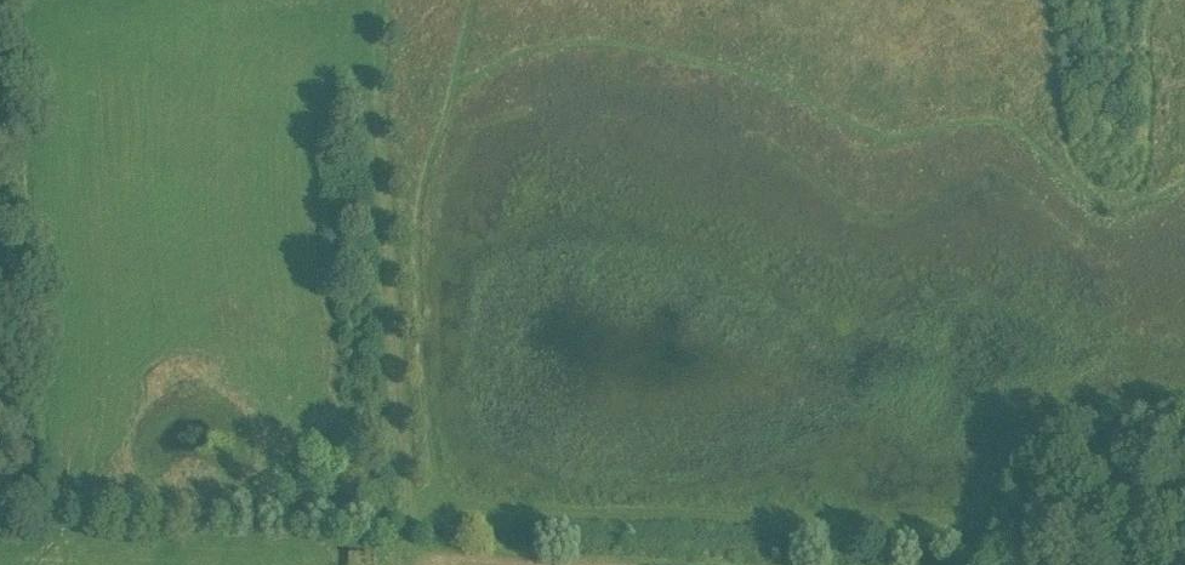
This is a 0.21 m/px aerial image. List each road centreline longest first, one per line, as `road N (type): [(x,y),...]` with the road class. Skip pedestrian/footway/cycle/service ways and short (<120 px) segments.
road 1 (track): [(381,0),(407,473),(417,487),(411,543)]
road 2 (track): [(430,395),(419,263),(424,185),(462,74),(470,0)]

